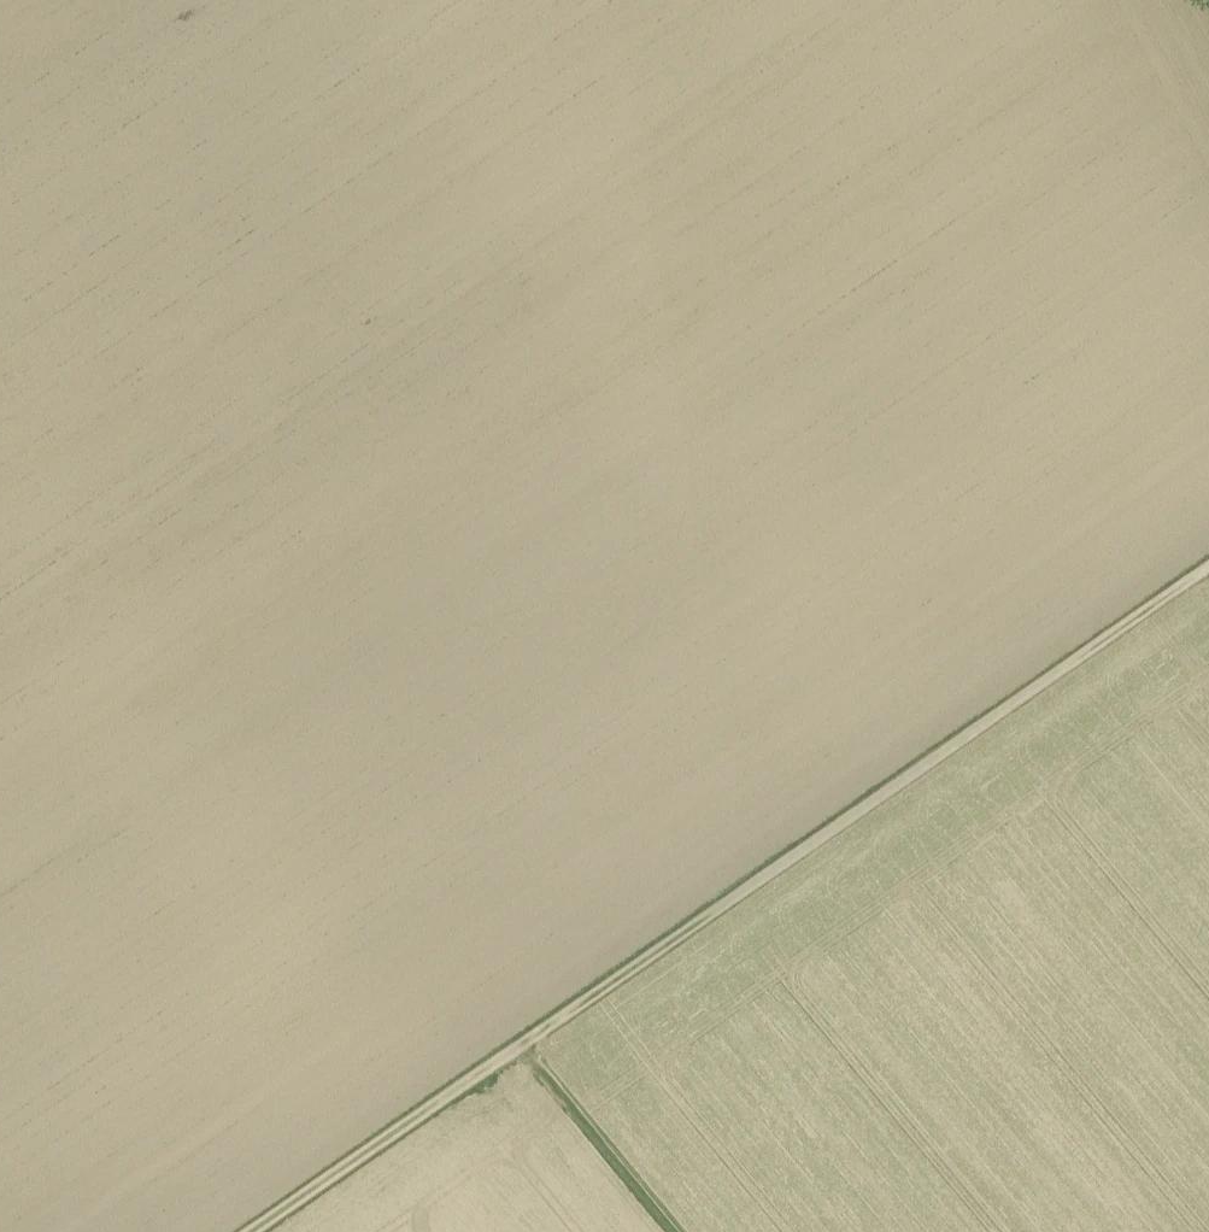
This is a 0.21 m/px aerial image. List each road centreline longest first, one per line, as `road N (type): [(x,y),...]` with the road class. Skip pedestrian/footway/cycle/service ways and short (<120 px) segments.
road 1 (track): [(1208,569),(258,1231)]
road 2 (track): [(672,1231),(519,1049)]

